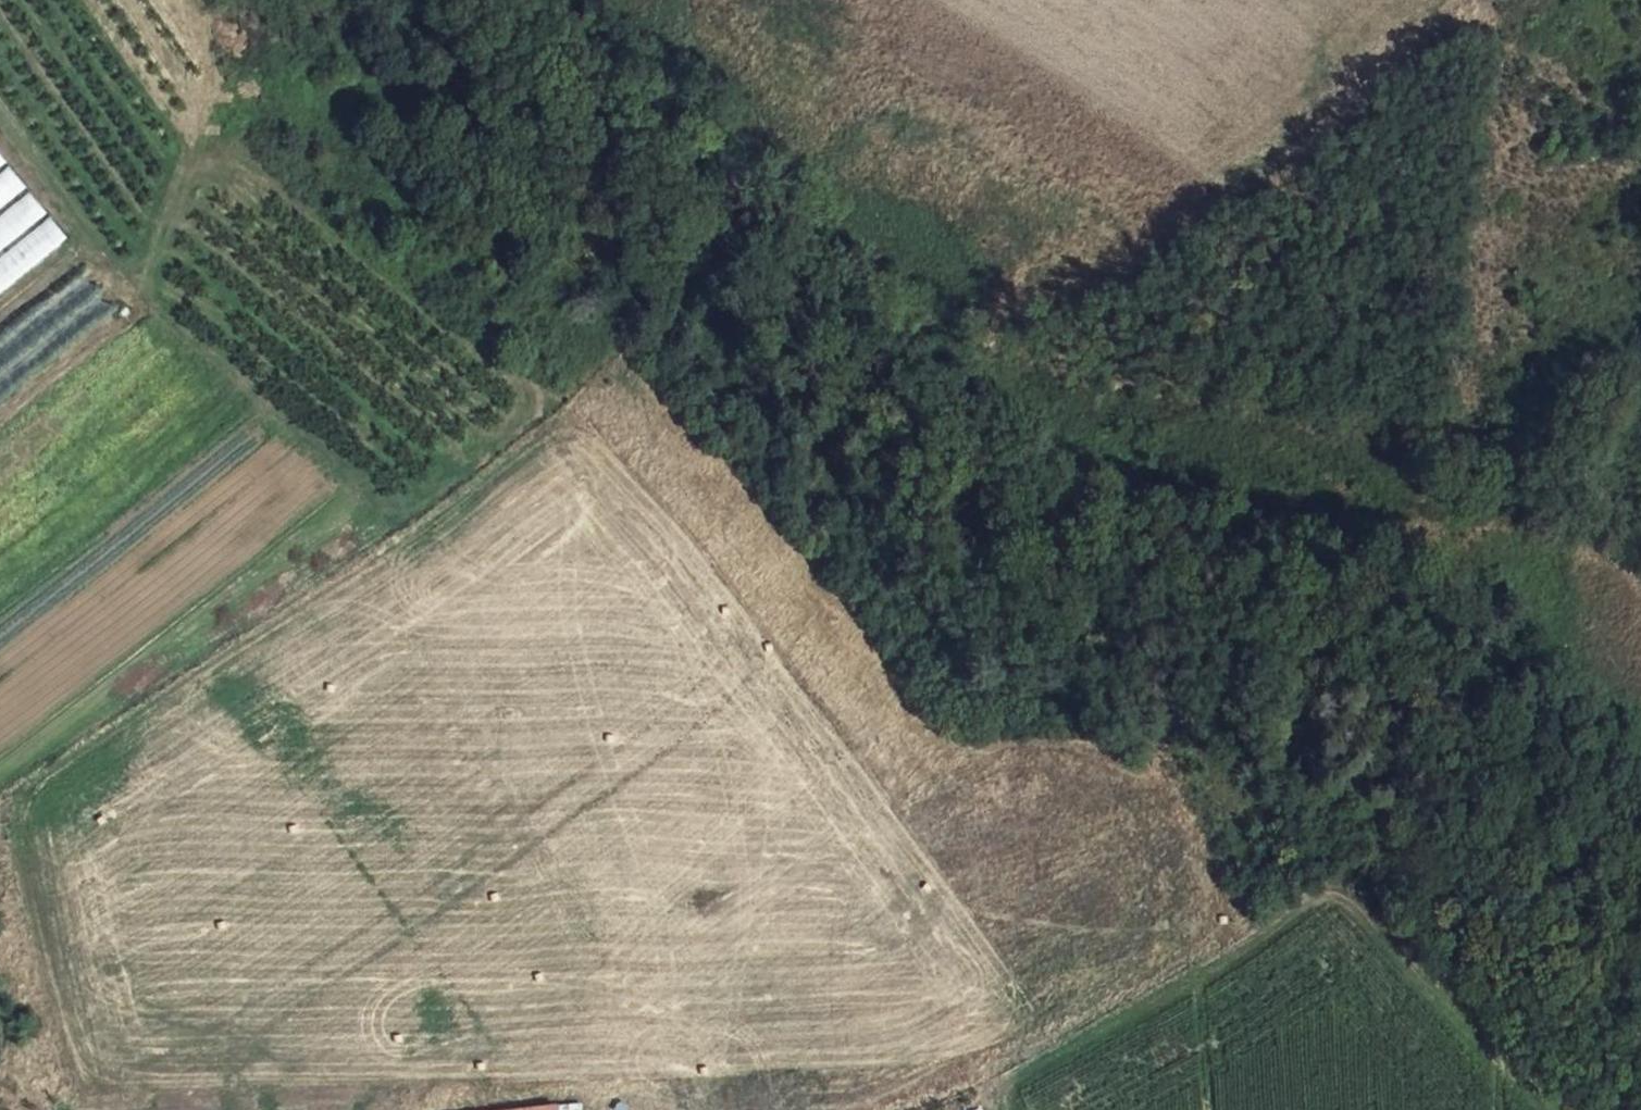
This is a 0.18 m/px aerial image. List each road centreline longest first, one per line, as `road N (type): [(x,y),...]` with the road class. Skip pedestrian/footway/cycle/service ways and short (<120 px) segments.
road 1 (track): [(0,140),(91,257),(0,326)]

